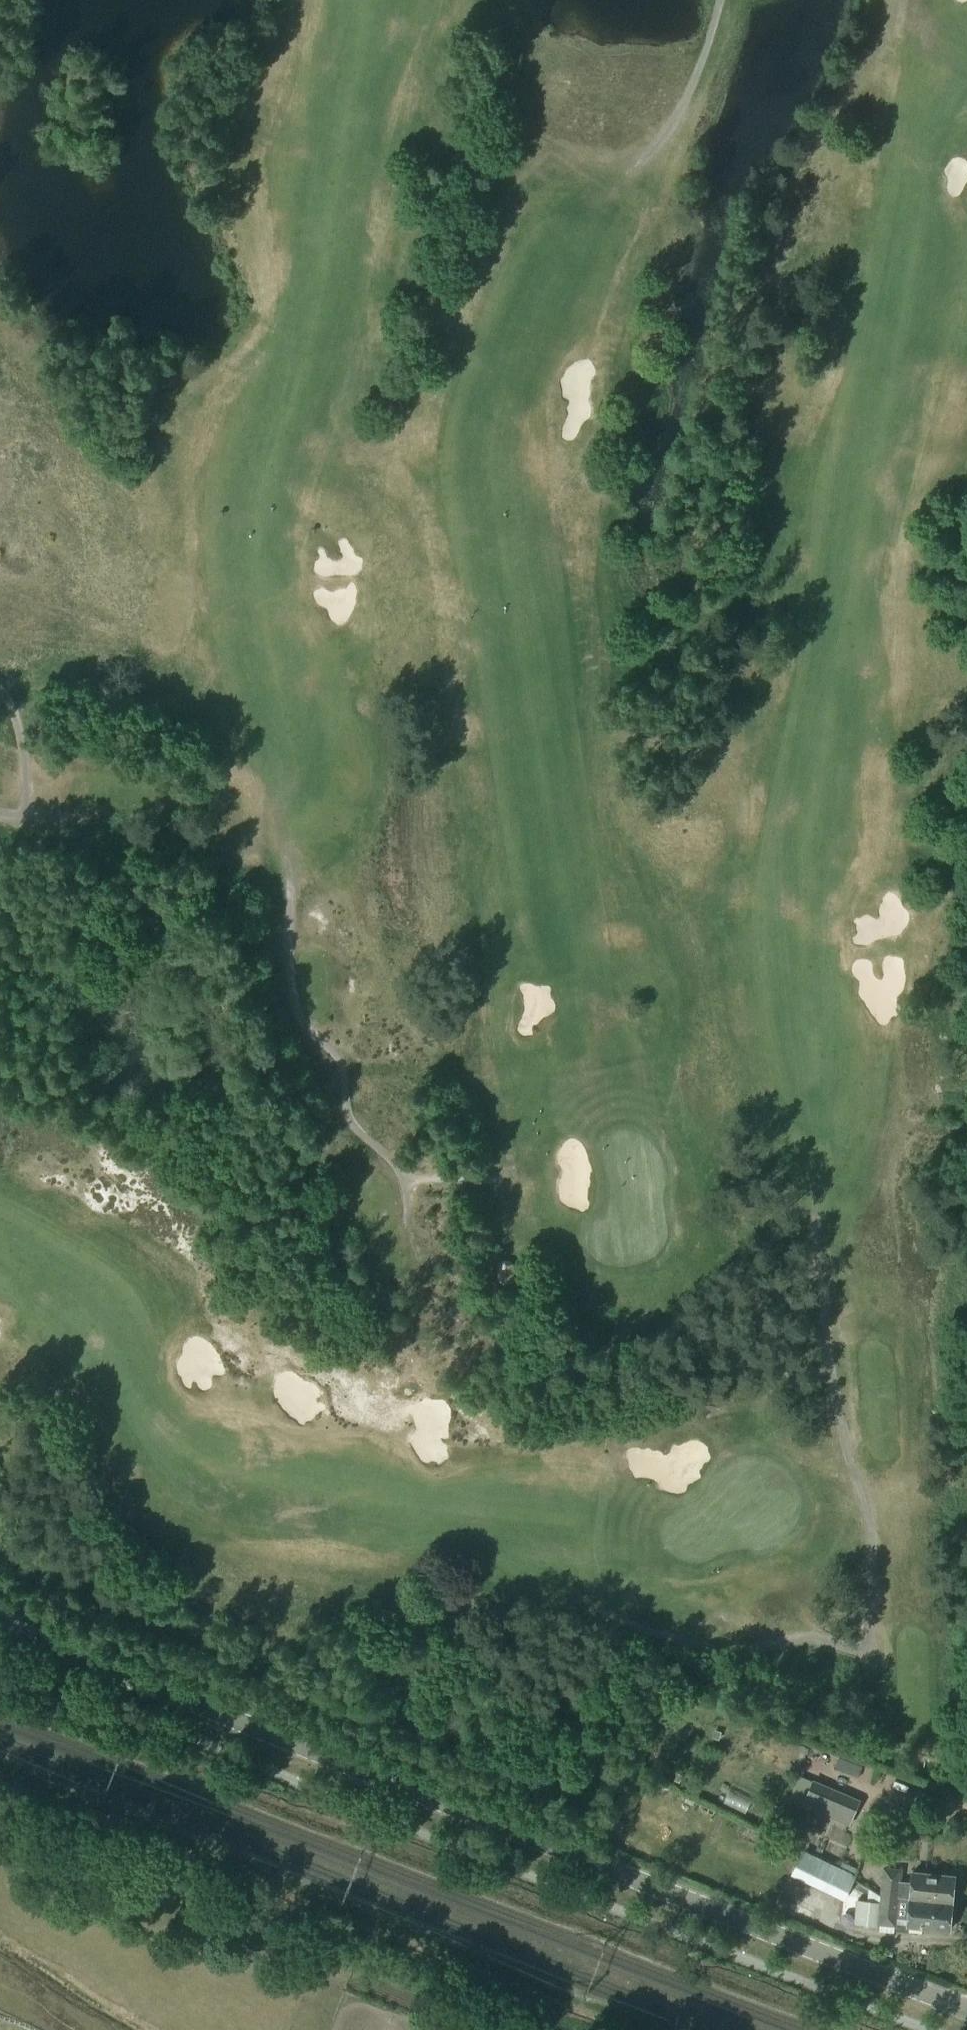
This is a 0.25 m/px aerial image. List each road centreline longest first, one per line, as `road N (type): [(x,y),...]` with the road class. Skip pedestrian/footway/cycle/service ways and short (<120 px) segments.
road 1 (tertiary): [(966,2009),(0,1625)]

